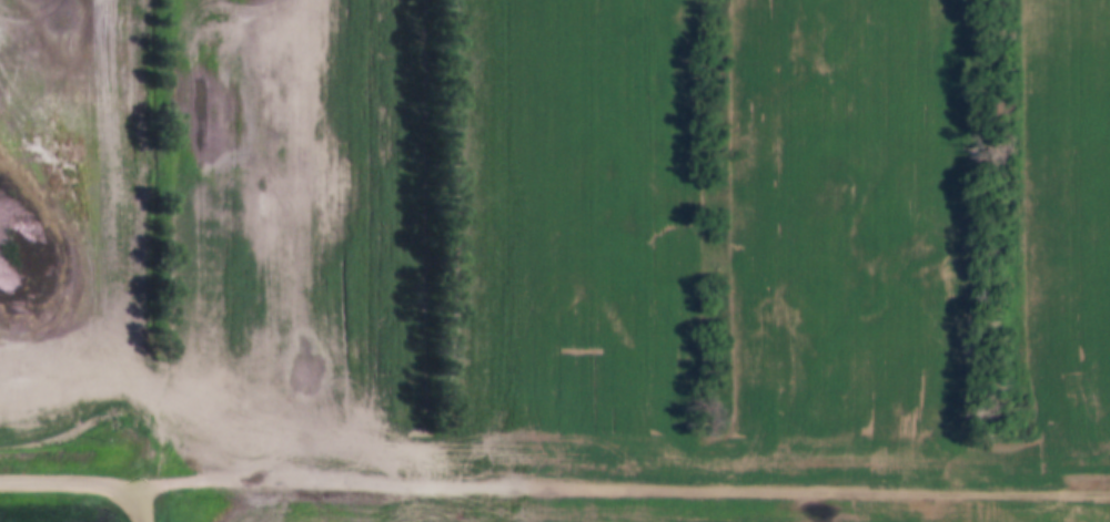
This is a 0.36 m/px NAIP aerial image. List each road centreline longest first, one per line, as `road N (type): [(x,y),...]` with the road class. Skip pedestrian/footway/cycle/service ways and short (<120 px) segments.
road 1 (track): [(145,480),(1109,479)]
road 2 (residential): [(0,477),(145,480)]

